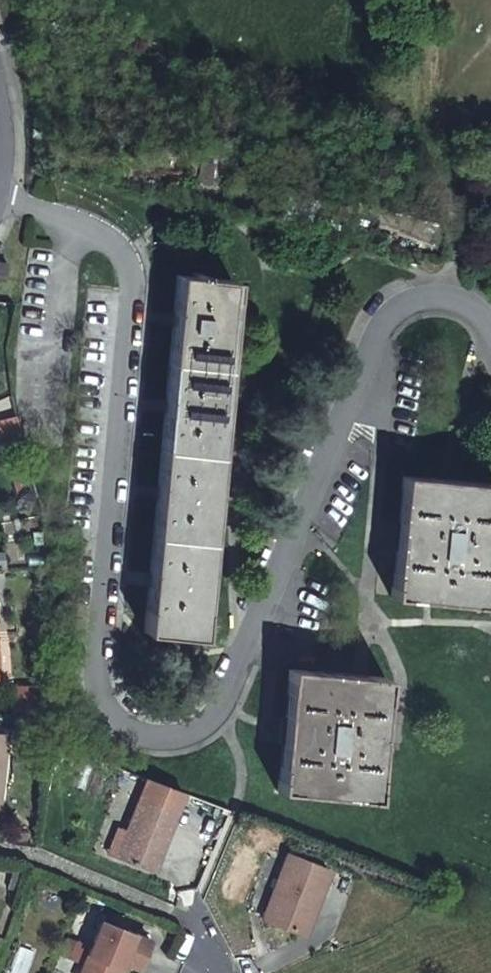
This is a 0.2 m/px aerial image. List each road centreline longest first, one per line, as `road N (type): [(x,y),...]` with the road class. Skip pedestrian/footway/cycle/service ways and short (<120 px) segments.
road 1 (residential): [(0,202),(32,205),(108,232),(134,261),(142,293),(96,664),(111,707),(152,737),(193,725),(228,687),(394,313),(433,295),(474,305),(490,330)]

